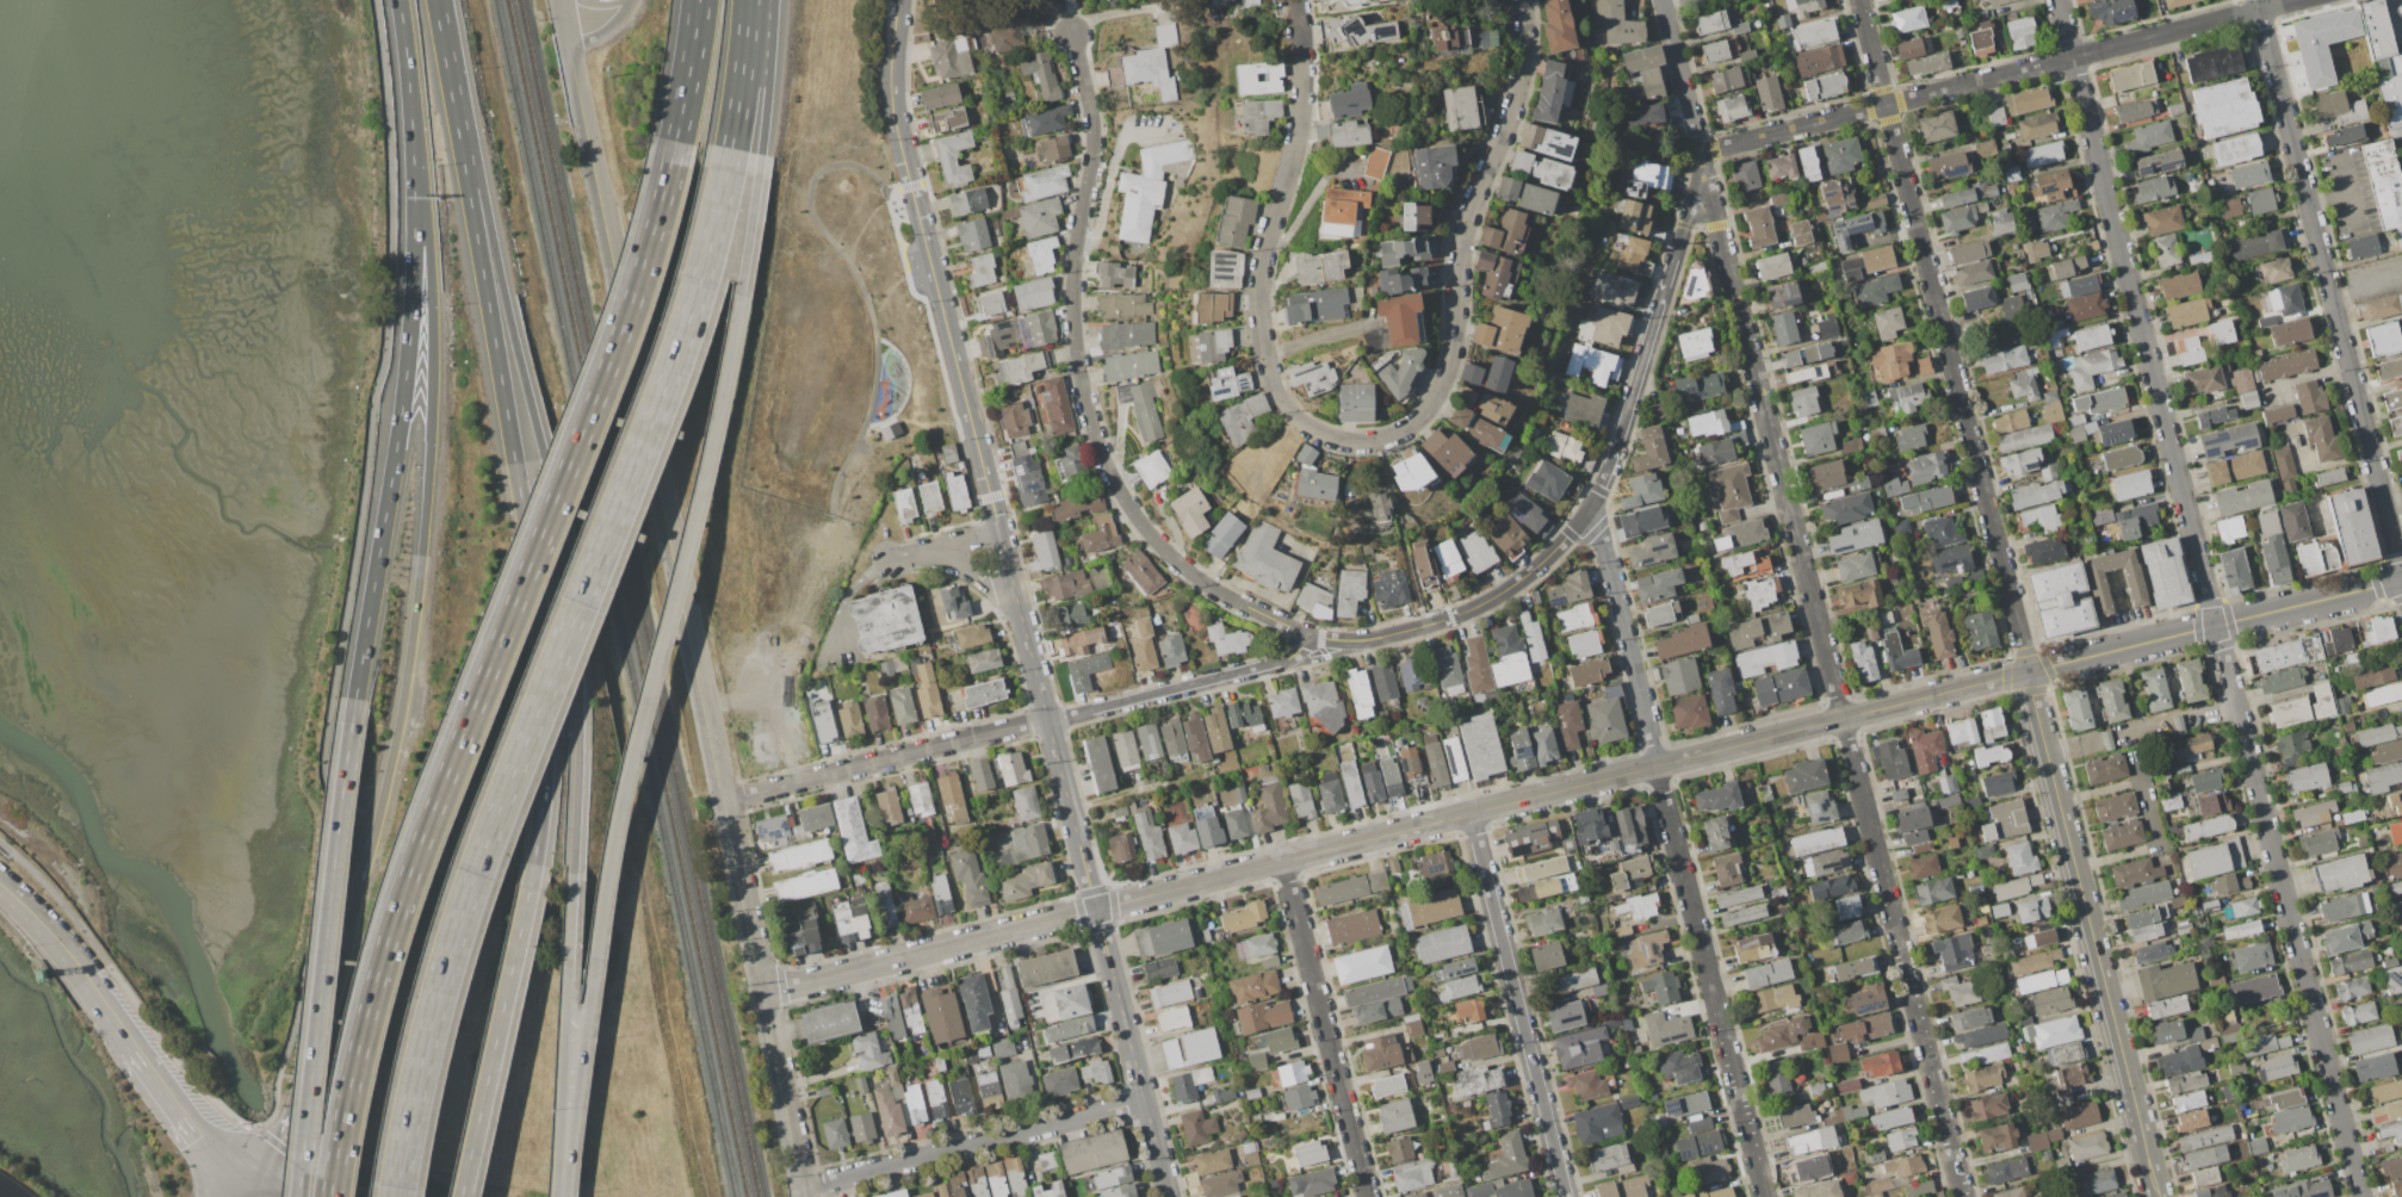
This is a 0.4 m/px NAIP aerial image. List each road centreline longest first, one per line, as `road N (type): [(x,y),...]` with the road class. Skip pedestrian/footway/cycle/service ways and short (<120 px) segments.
road 1 (residential): [(724,802),(1424,626),(1512,585),(1570,534),(1599,489),(1627,423),(1701,153)]
road 2 (residential): [(2058,0),(2360,1196)]
road 3 (residential): [(1663,0),(1962,1196)]
road 4 (motorway): [(674,141),(632,298),(408,872),(357,1049),(329,1196)]
road 5 (motorway): [(395,1196),(428,1025),(471,880),(675,356),(730,148)]
road 6 (motorway): [(561,1196),(617,812),(710,444),(760,154)]
road 7 (residential): [(1297,0),(1304,93),(1299,141),(1261,273),(1262,354),(1286,407),(1310,429),(1345,444),(1405,429),(1444,385),(1455,354),(1462,252),(1521,88),(1527,0)]
road 8 (tertiary): [(1095,910),(2029,674)]
road 9 (motorway): [(408,87),(432,325),(422,541),(392,751),(333,979)]
road 10 (motorway): [(572,872),(577,677),(563,553),(438,0)]
road 11 (motorway): [(533,863),(543,776),(540,670),(437,0)]
road 12 (tertiary): [(568,46),(724,802)]
road 13 (residential): [(1072,33),(1095,150),(1075,272),(1079,358),(1097,438),(1141,523),(1168,552),(1320,652)]
road 14 (residential): [(1586,515),(1598,528),(1765,1196)]
road 15 (residential): [(1858,0),(2029,674)]
road 16 (motorway): [(408,87),(408,340),(354,699)]
road 17 (residential): [(1701,153),(2297,0)]
road 18 (residential): [(2401,572),(2256,0)]
road 19 (motorway): [(354,699),(298,1196)]
road 20 (tertiary): [(1095,910),(977,440)]
road 21 (tertiary): [(2029,674),(2142,1129)]
road 22 (residential): [(1472,815),(1566,1196)]
road 23 (tertiary): [(2029,674),(2401,581)]
road 24 (residential): [(800,1187),(1144,1099)]
road 25 (residential): [(1283,863),(1367,1196)]
road 26 (residential): [(1095,910),(762,992)]
road 27 (motorway): [(461,1196),(533,863)]
road 28 (motorway): [(559,1196),(572,872)]
road 29 (tertiary): [(1168,1196),(1095,910)]
road 30 (tertiary): [(977,440),(911,186)]
road 31 (residential): [(83,980),(198,1137),(243,1183)]
road 32 (tertiary): [(762,992),(800,1187)]
road 33 (tertiary): [(724,802),(762,992)]
road 34 (tertiary): [(911,186),(891,87),(898,0)]
road 35 (motorway): [(333,979),(278,1146)]
road 36 (motorway): [(760,154),(766,0)]
road 37 (motorway): [(730,148),(748,0)]
road 38 (motorway): [(698,0),(674,141)]
road 39 (residential): [(0,885),(83,980)]

